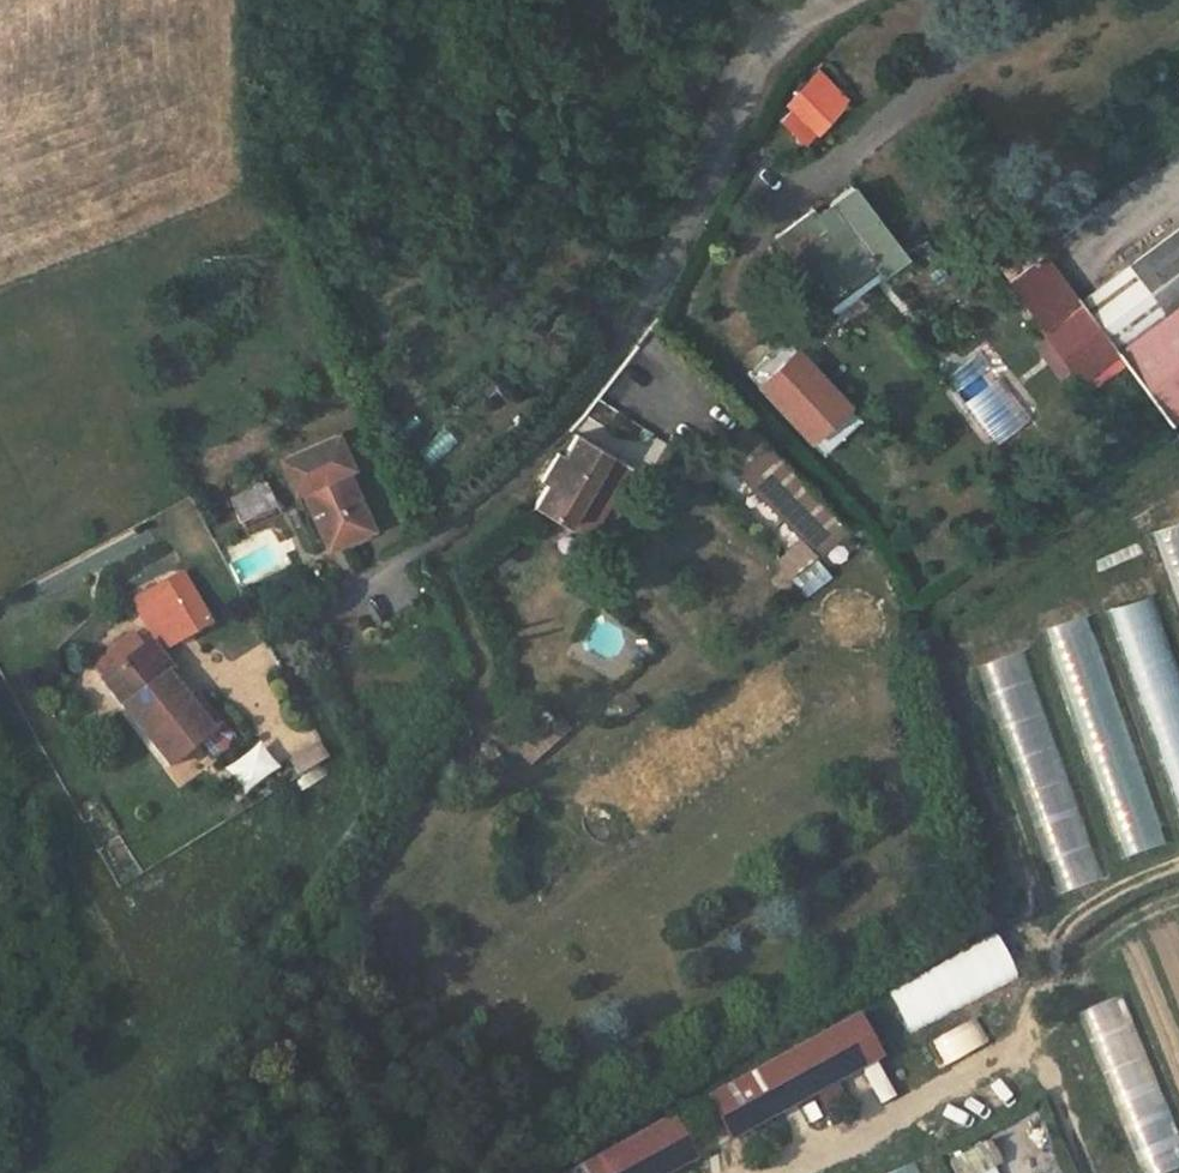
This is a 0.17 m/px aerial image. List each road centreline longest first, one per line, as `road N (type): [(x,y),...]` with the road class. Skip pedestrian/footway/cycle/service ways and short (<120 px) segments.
road 1 (residential): [(285,641),(489,495),(581,402),(648,307),(745,90),(772,47),(835,0)]
road 2 (track): [(1178,863),(1112,888),(1065,935),(1005,1050)]

